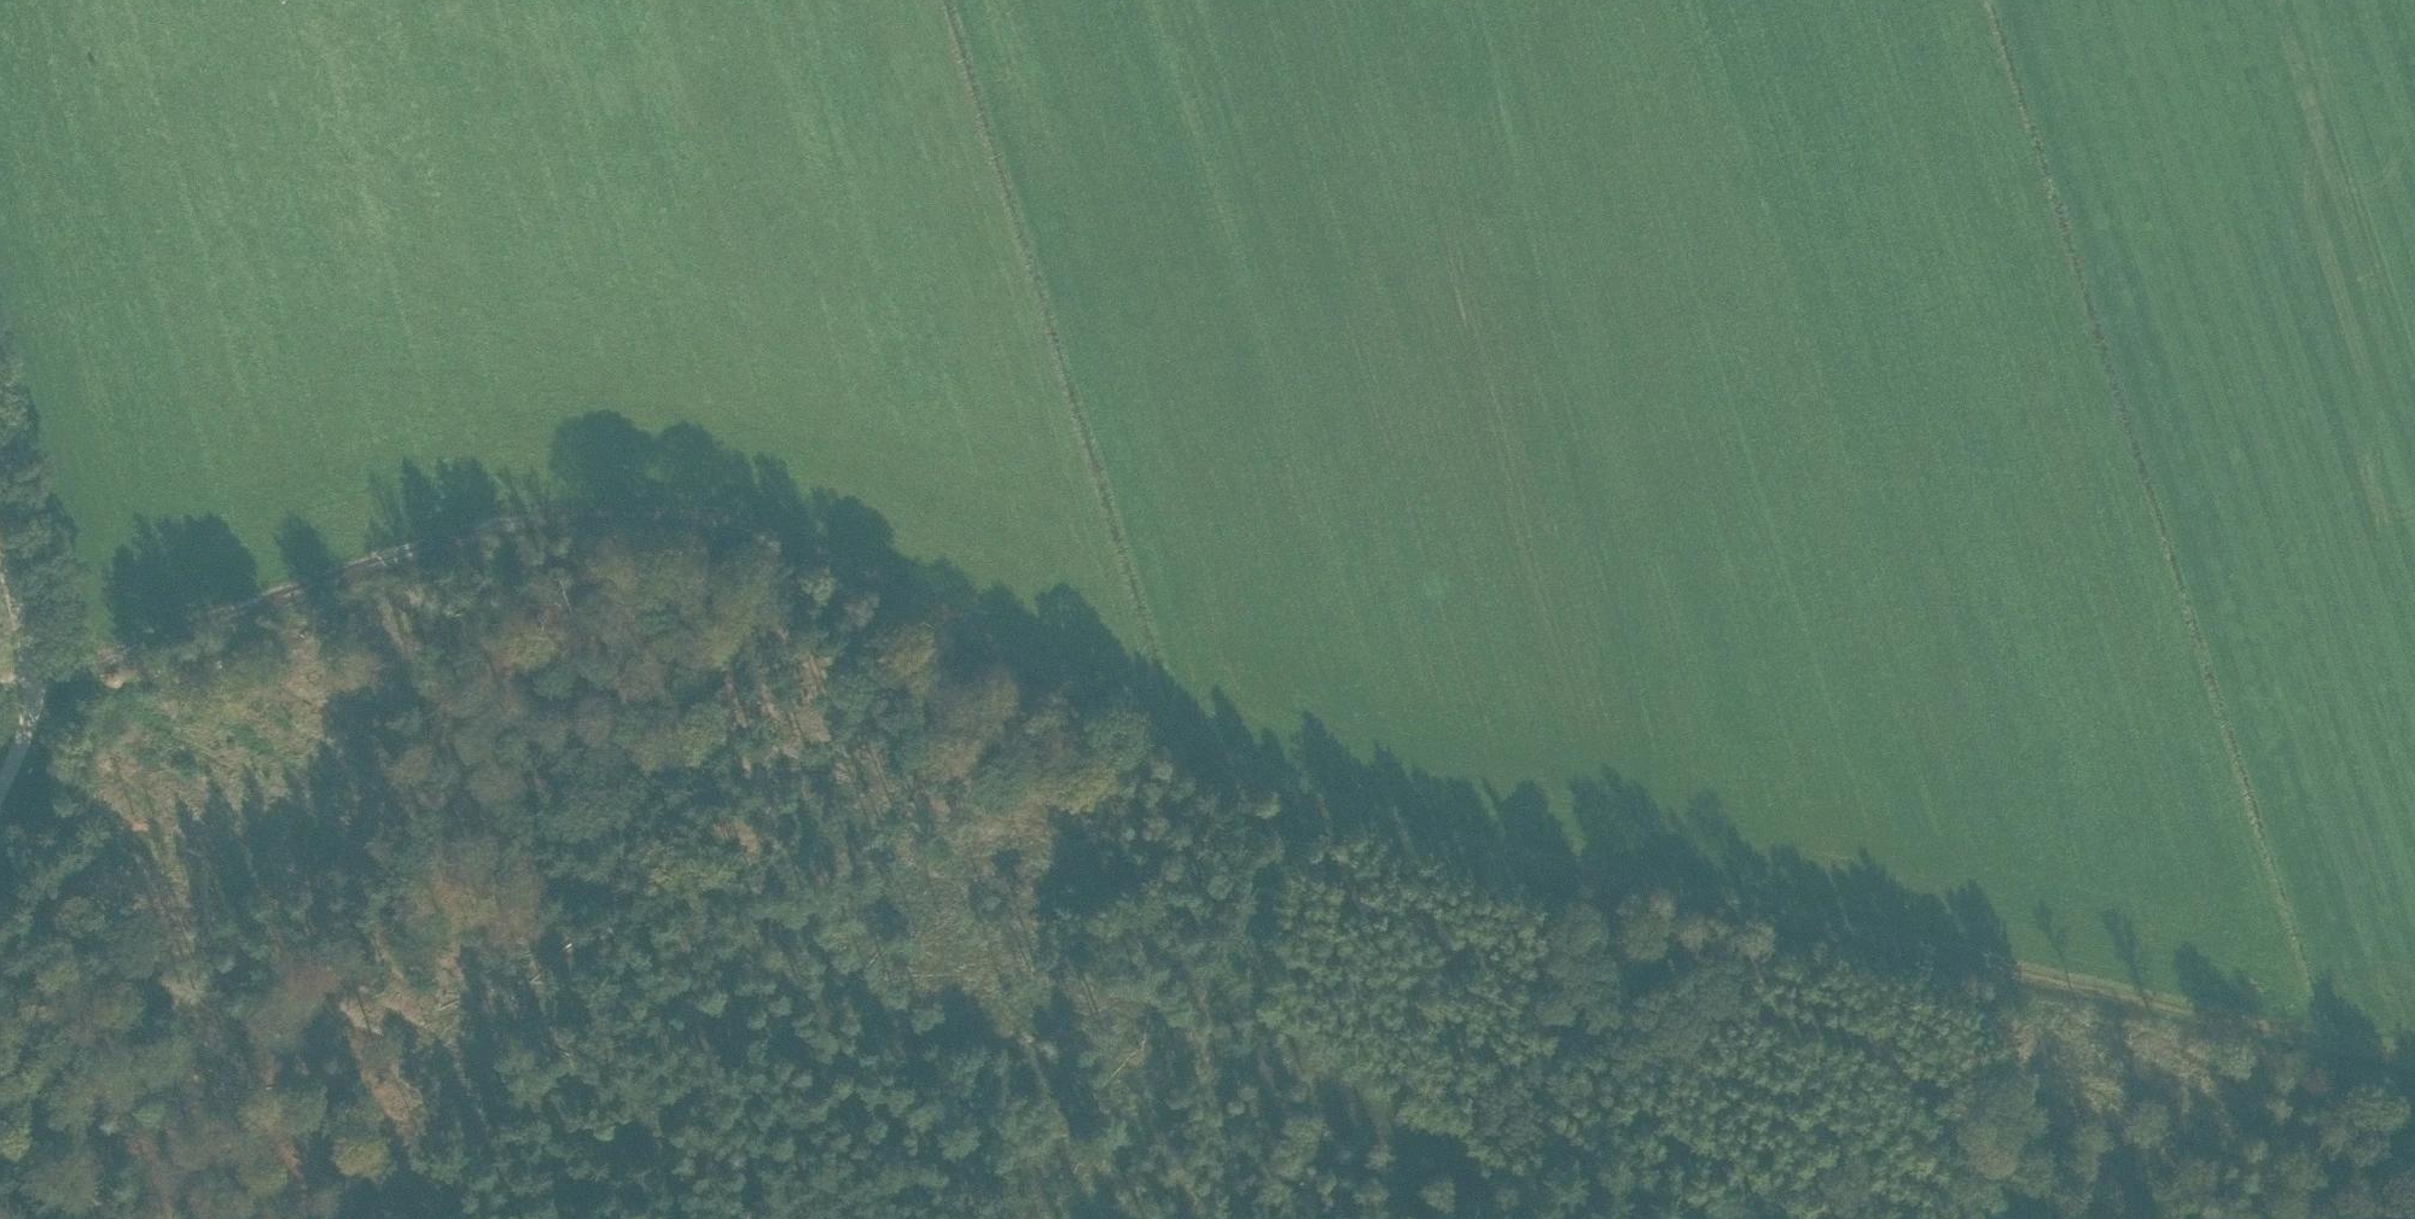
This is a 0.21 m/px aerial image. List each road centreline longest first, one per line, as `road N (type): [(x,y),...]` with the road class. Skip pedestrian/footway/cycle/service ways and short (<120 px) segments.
road 1 (track): [(2414,1064),(2330,1036),(1601,881),(1316,804),(793,540),(664,514),(559,518),(458,537),(41,679)]
road 2 (track): [(0,781),(41,679),(27,640)]

